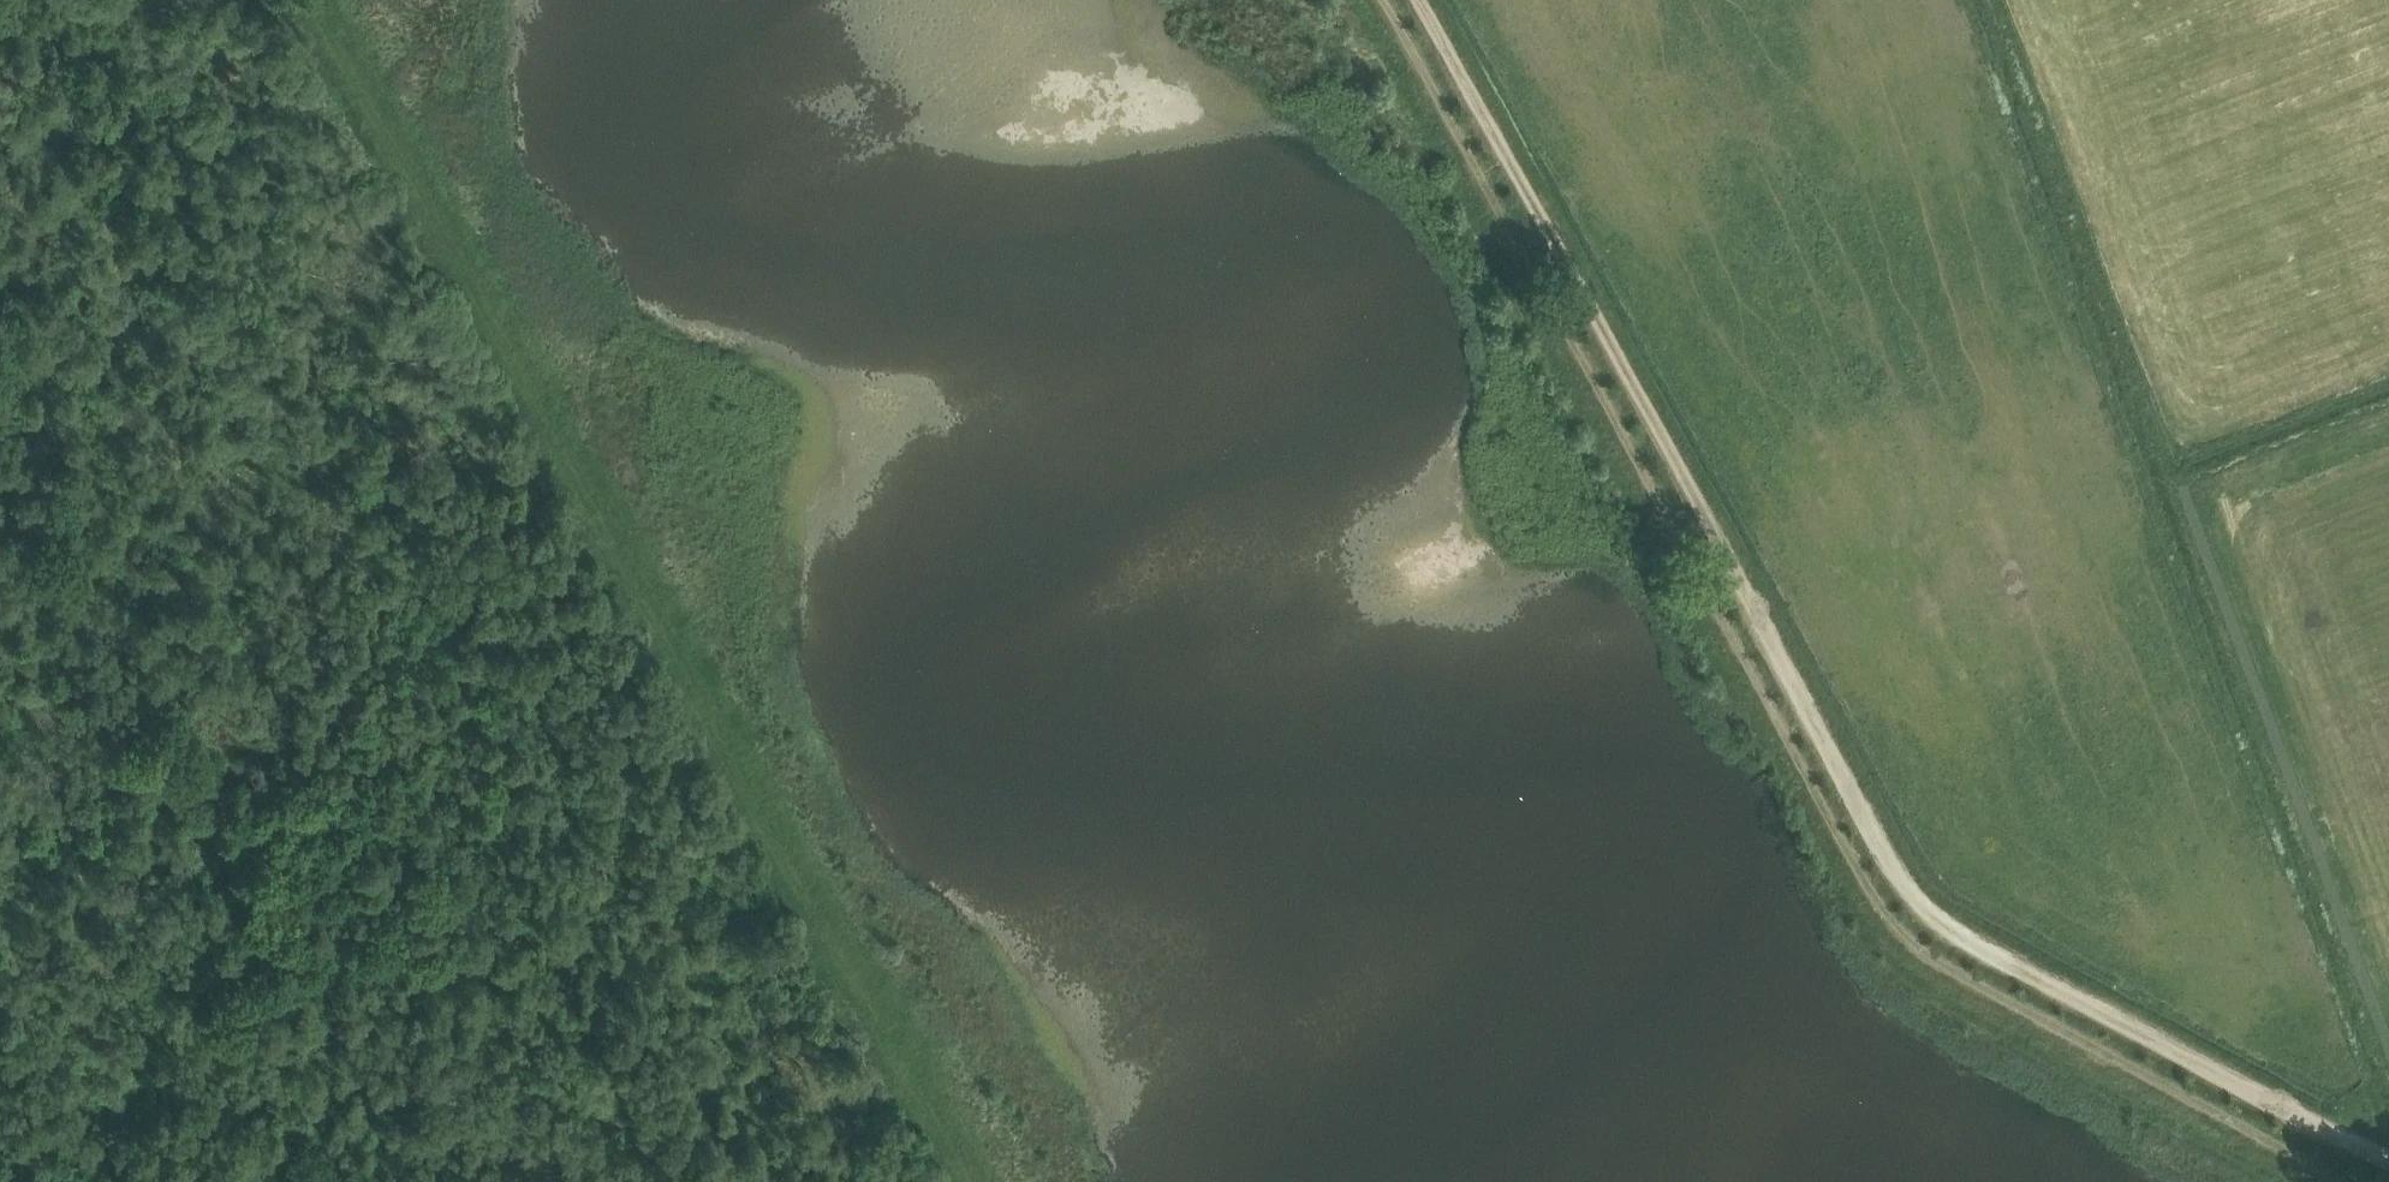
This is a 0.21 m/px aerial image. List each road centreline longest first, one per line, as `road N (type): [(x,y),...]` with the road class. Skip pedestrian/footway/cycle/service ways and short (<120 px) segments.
road 1 (track): [(2388,1162),(1930,922),(1414,0)]

